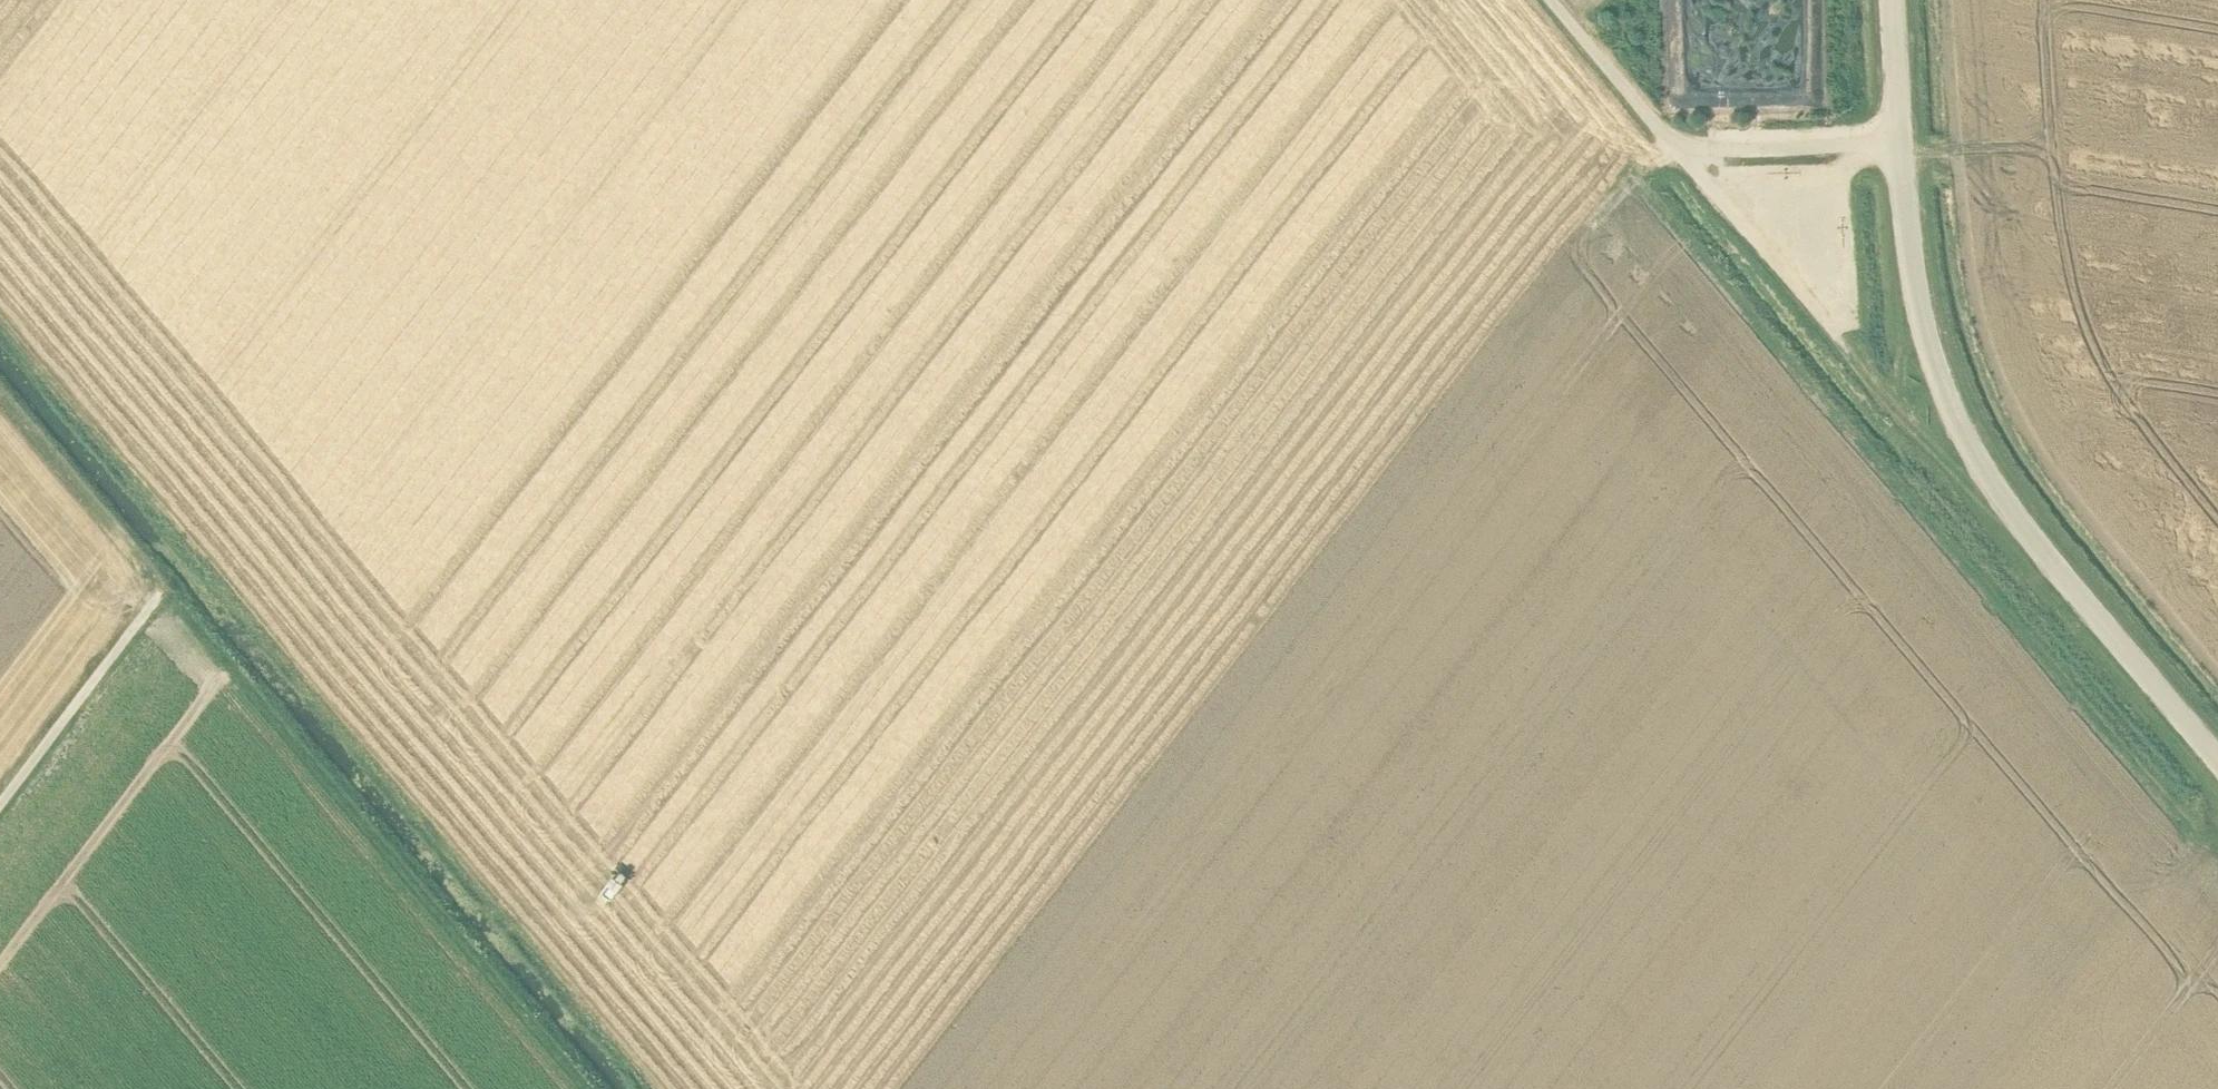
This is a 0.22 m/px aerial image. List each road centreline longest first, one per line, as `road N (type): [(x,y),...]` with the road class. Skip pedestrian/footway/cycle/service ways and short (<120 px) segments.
road 1 (unclassified): [(2217,758),(2008,510),(1949,405),(1925,334),(1901,152)]
road 2 (unclassified): [(1901,152),(1684,158),(1550,0)]
road 3 (track): [(0,802),(154,600)]
road 4 (unclassified): [(1901,152),(1892,0)]

